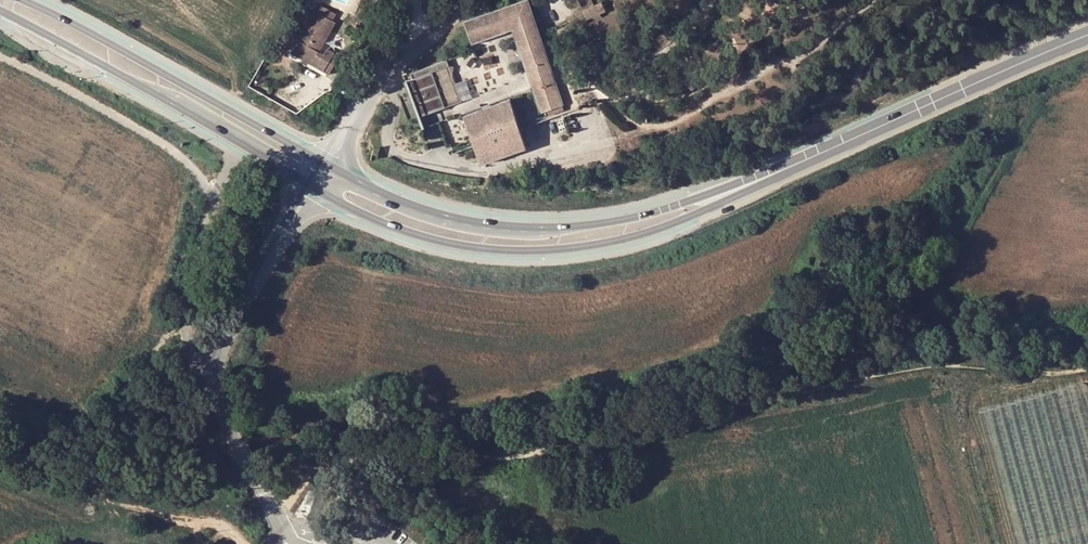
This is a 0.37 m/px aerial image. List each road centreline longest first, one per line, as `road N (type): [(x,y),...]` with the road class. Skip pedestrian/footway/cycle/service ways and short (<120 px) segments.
road 1 (secondary): [(312,183),(434,240),(532,252),(627,238),(850,141)]
road 2 (secondary): [(850,141),(689,202),(595,226),(448,219),(325,164)]
road 3 (unclassified): [(306,193),(215,362),(233,446),(287,543)]
road 4 (secondary): [(0,7),(312,183)]
road 5 (secondary): [(325,164),(22,0)]
road 6 (secondary): [(1087,29),(850,141)]
road 7 (unclassified): [(325,164),(415,44),(480,0)]
road 8 (track): [(236,104),(236,76),(181,0)]

